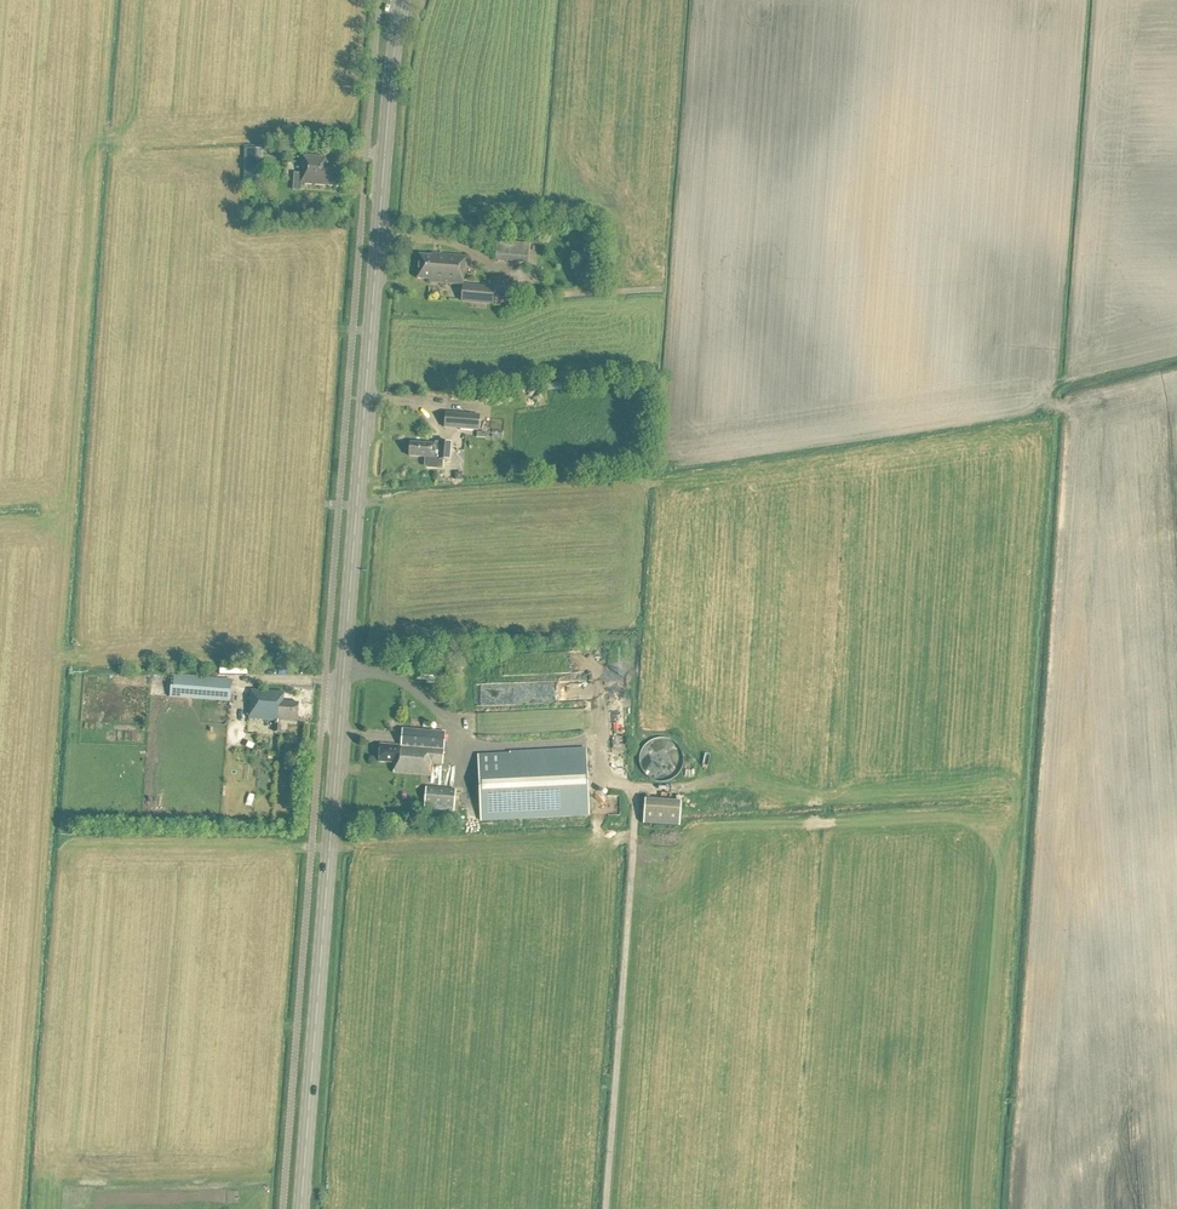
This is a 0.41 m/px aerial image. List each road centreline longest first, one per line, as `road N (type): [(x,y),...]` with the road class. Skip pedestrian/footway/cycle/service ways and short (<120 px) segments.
road 1 (secondary): [(301,1208),(384,158),(404,0)]

